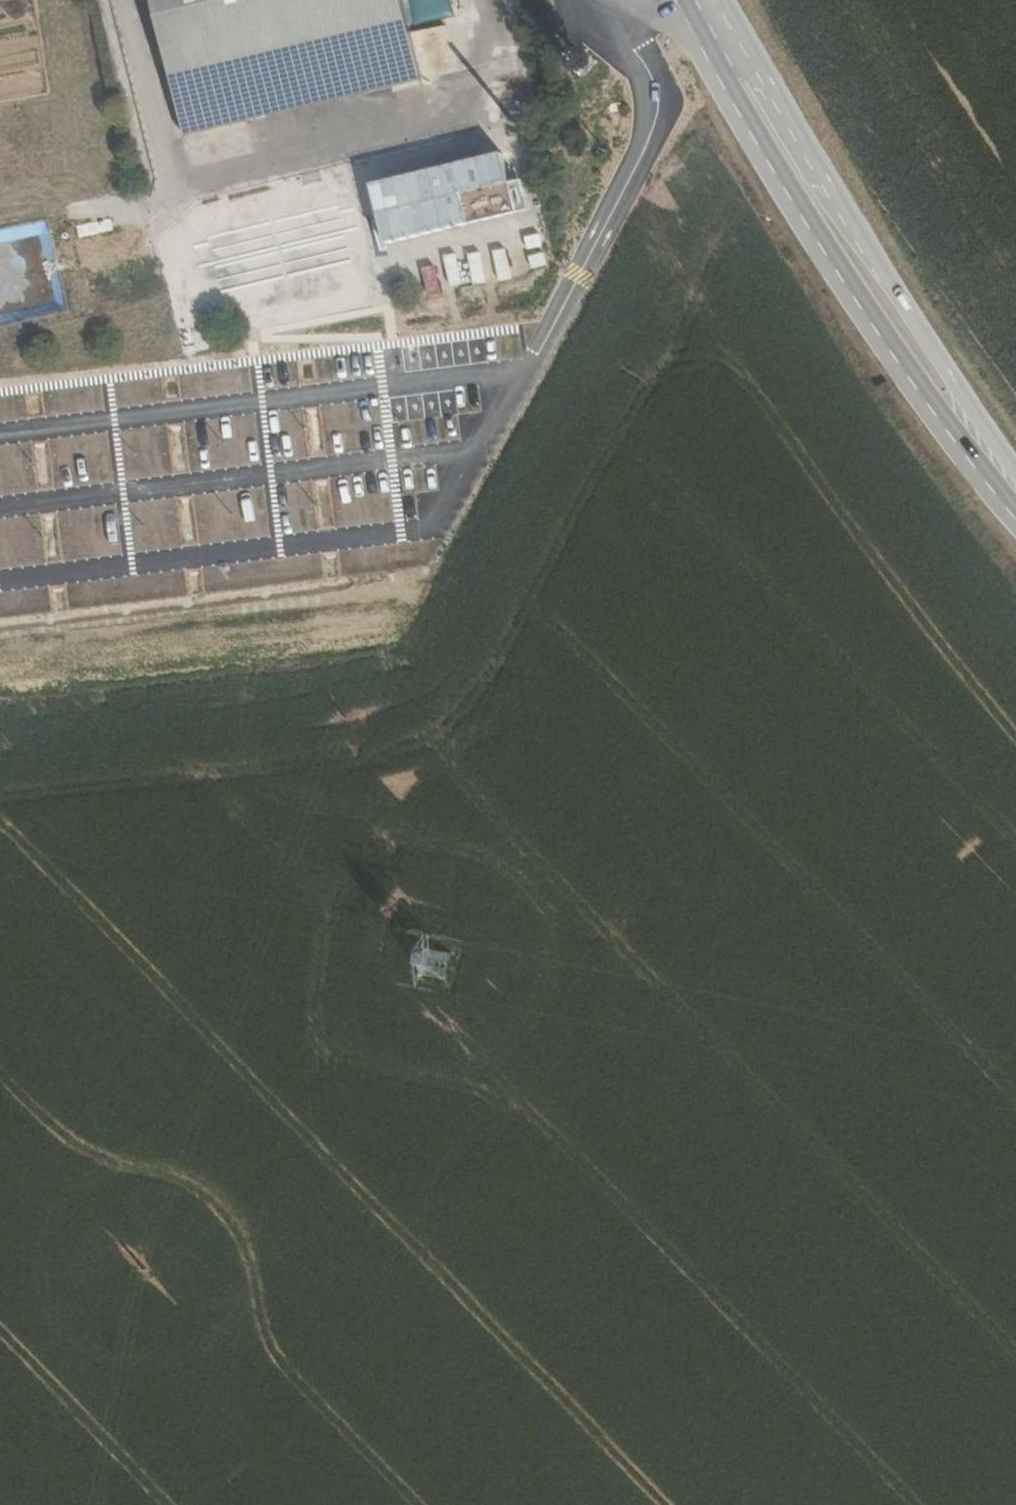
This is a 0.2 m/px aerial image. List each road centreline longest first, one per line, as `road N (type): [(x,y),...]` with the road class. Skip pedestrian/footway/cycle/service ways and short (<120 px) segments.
road 1 (secondary): [(686,0),(802,204),(1015,501)]
road 2 (secondary): [(1015,471),(894,287),(725,0)]

